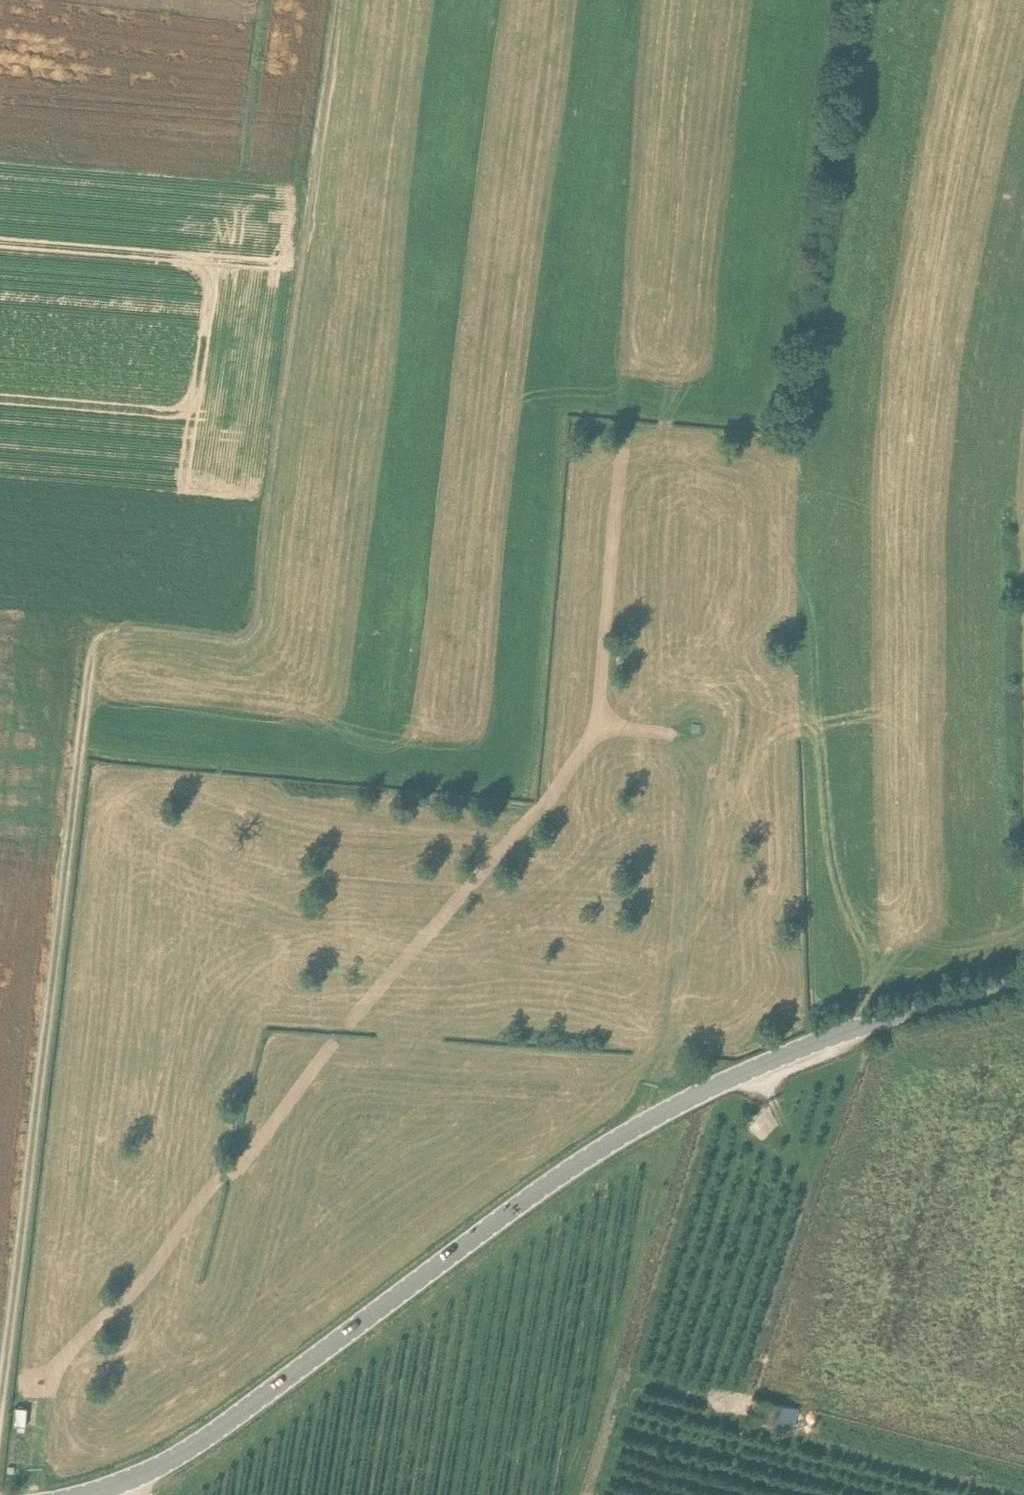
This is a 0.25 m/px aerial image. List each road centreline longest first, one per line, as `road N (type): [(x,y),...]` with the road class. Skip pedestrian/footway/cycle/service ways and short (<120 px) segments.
road 1 (unclassified): [(89,1494),(210,1435),(618,1139),(802,1049),(1023,981)]
road 2 (track): [(94,625),(236,637),(254,626),(337,0)]
road 3 (track): [(0,1409),(94,625)]
road 4 (track): [(640,1126),(676,1024),(701,780)]

